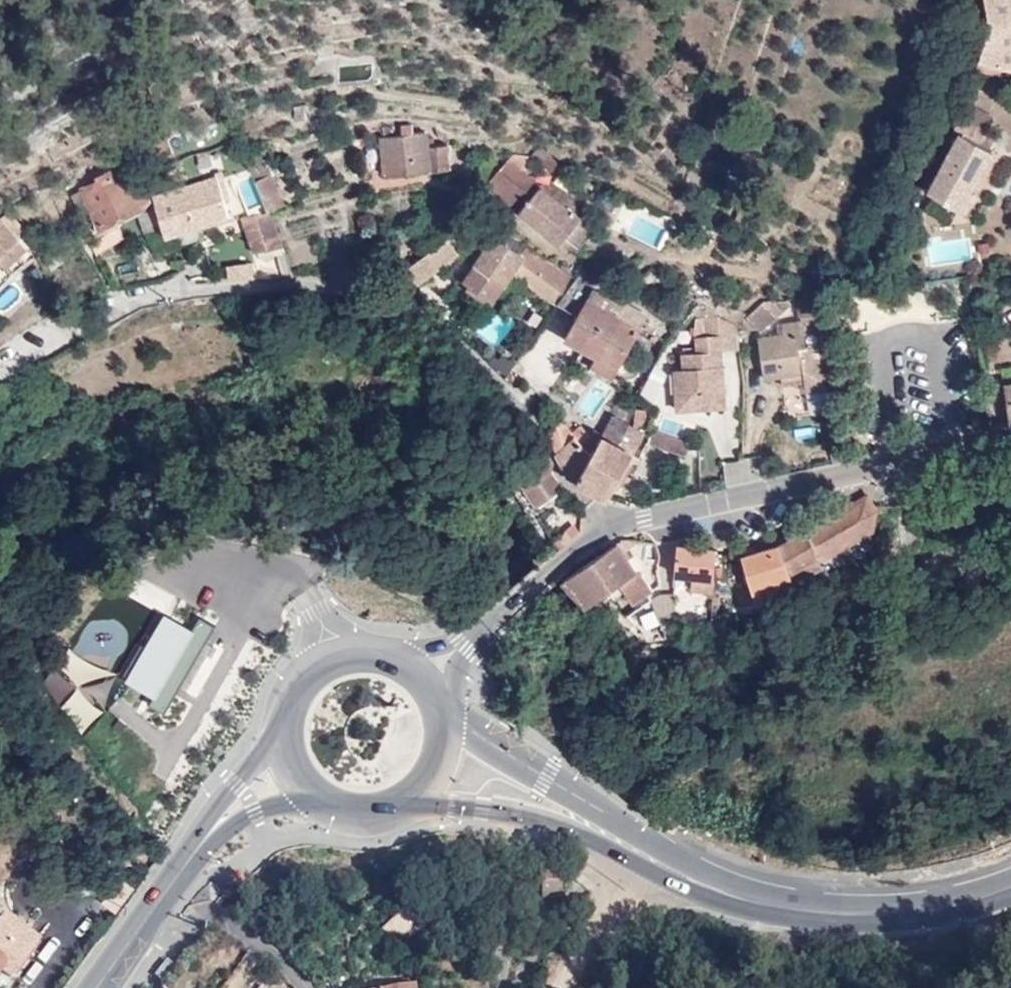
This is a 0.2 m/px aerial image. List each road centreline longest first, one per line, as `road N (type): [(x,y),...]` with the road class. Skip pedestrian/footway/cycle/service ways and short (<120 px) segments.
road 1 (residential): [(474,636),(594,537),(624,523),(1010,442)]
road 2 (primary): [(649,856),(746,899),(842,912),(963,901),(1010,884)]
road 3 (primary): [(622,841),(440,702)]
road 4 (primary): [(404,801),(545,820),(622,841)]
road 5 (primary): [(193,853),(94,987)]
road 6 (residential): [(649,856),(559,987)]
road 7 (primary): [(390,655),(365,651),(317,666),(298,685),(283,733)]
road 8 (primary): [(283,733),(235,784),(193,853)]
road 9 (primary): [(193,853),(256,811),(325,802)]

